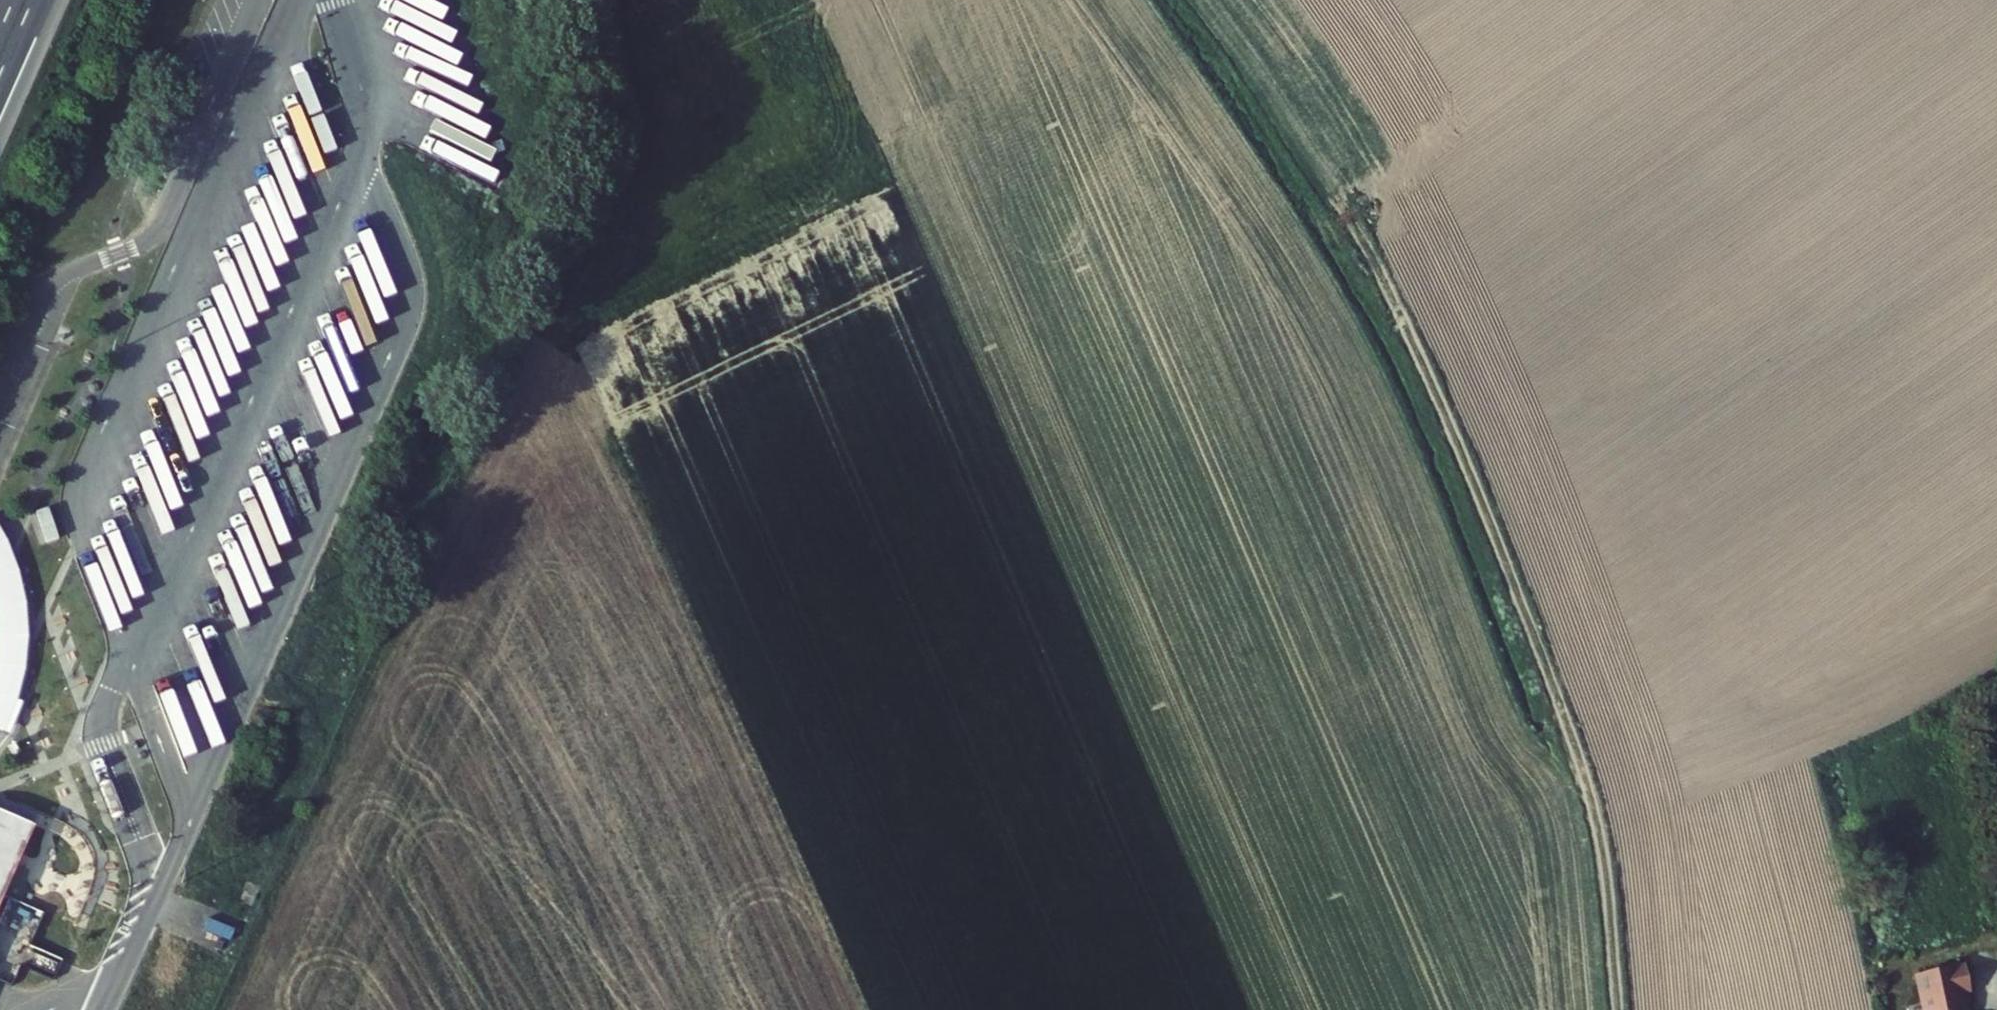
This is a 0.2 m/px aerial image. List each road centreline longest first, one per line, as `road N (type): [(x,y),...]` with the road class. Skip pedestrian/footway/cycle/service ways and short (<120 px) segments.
road 1 (track): [(1619,1009),(1605,851),(1583,764),(1395,302),(1348,218)]

